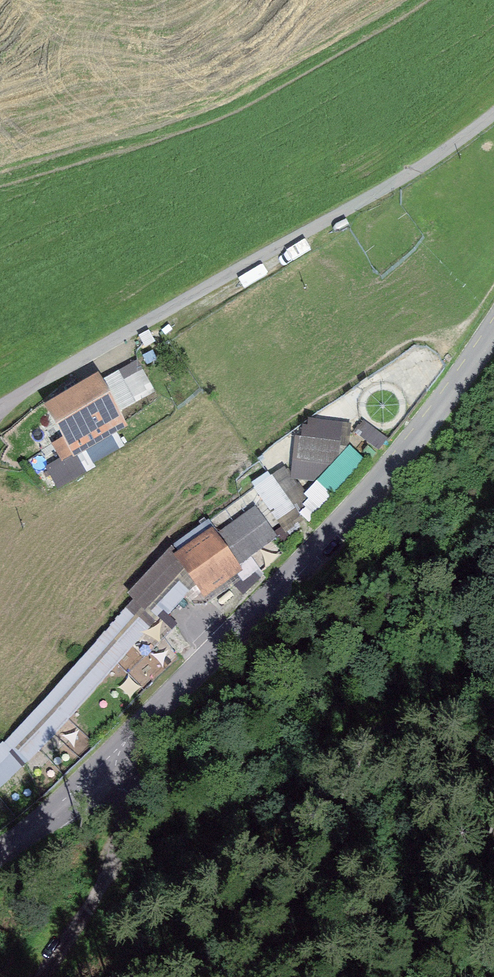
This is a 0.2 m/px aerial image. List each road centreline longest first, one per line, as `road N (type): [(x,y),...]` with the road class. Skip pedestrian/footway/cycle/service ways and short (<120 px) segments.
road 1 (unclassified): [(70,795),(364,497),(493,325)]
road 2 (unclassified): [(493,105),(440,149),(0,405)]
road 3 (unclassified): [(70,795),(380,734),(493,684)]
road 4 (track): [(133,784),(114,862),(44,976)]

